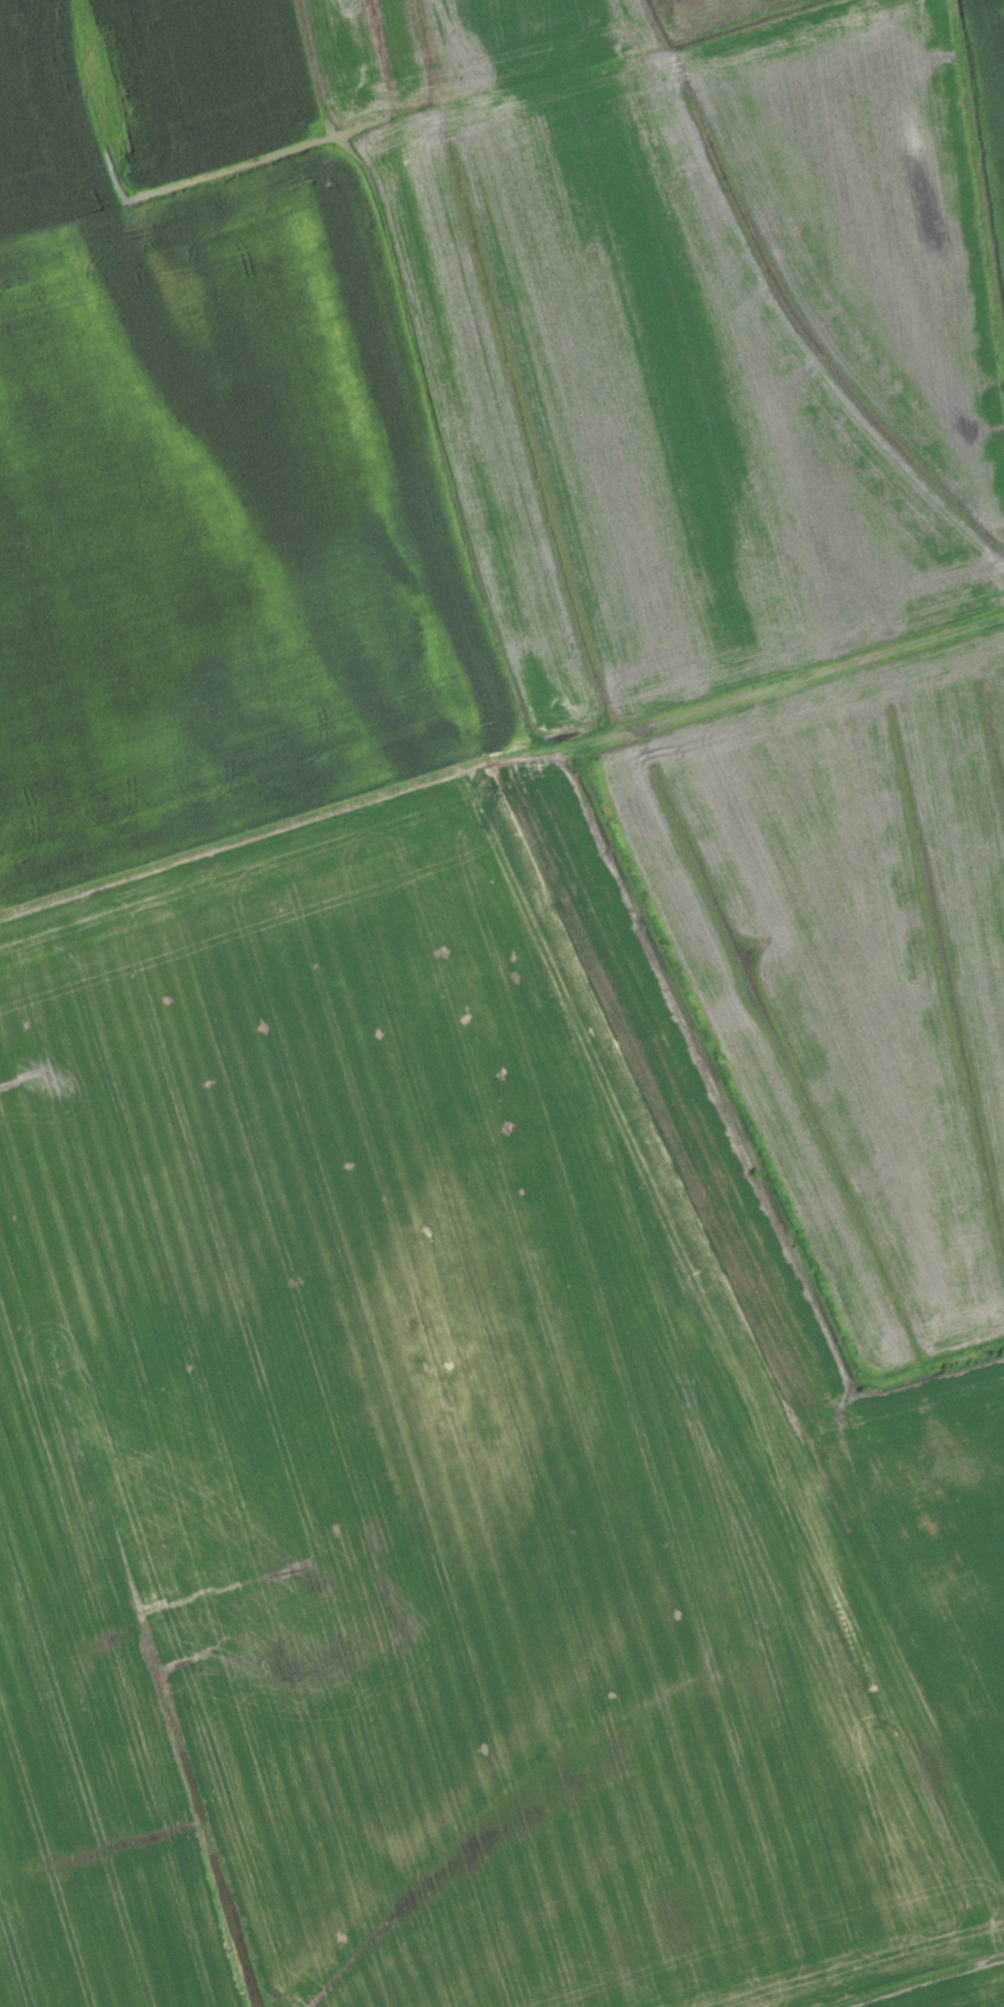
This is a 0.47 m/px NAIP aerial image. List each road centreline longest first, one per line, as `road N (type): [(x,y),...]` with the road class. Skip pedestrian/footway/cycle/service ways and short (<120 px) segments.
road 1 (track): [(1003,616),(549,751),(496,757),(0,913)]
road 2 (track): [(1003,1950),(823,2006)]

